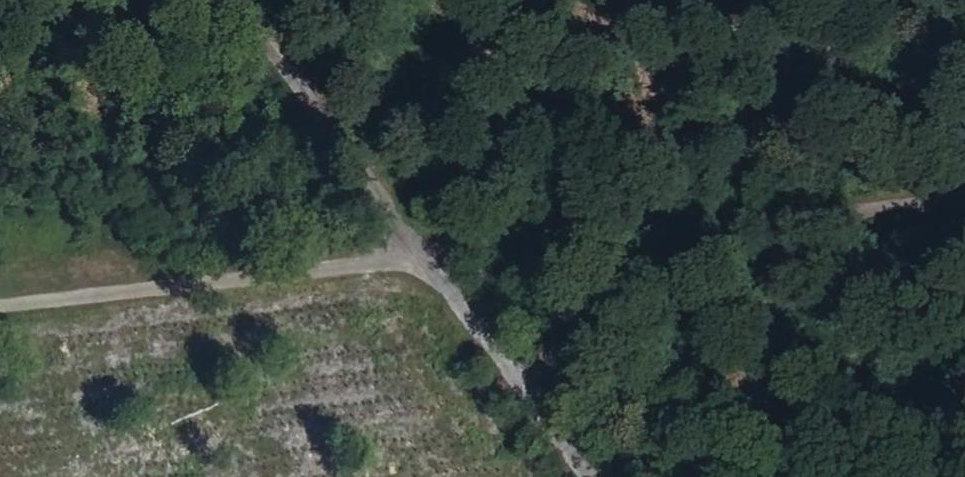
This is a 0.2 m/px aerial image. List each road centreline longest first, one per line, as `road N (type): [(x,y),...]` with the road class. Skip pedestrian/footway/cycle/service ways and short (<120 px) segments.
road 1 (track): [(0,312),(964,205)]
road 2 (track): [(581,476),(231,0)]

